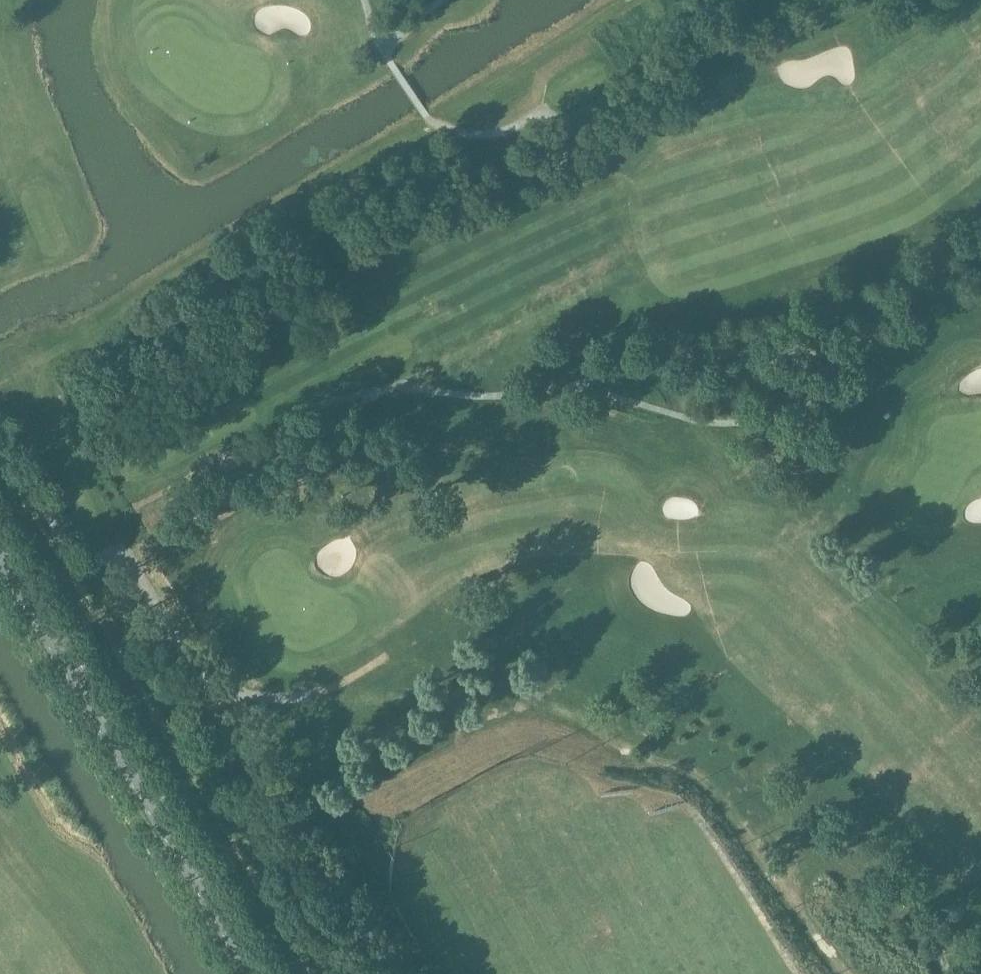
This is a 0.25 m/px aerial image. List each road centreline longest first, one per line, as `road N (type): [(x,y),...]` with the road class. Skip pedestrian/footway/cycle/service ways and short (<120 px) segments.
road 1 (tertiary): [(254,973),(0,554)]

